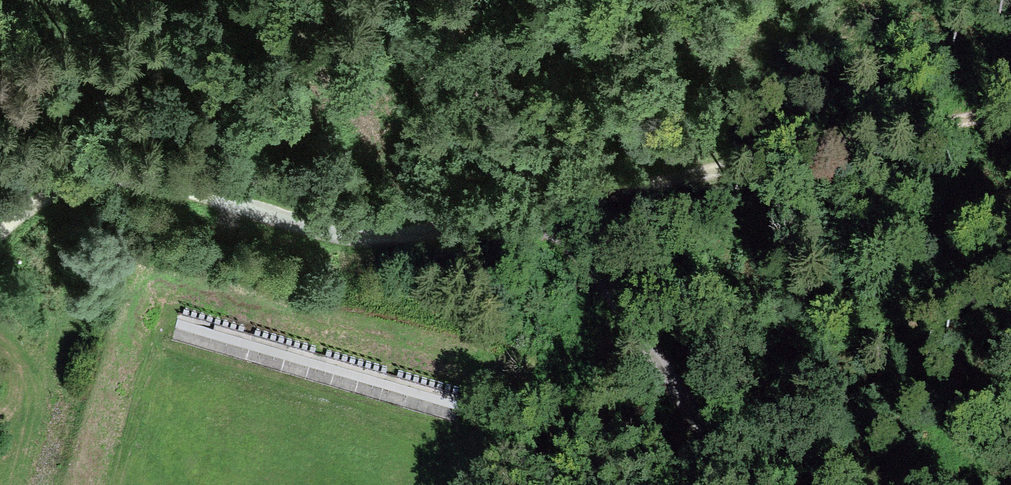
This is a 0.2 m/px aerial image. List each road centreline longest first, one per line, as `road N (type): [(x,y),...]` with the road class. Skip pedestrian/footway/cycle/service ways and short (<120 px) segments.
road 1 (track): [(0,231),(58,184),(140,180),(315,233),(559,212),(1010,108)]
road 2 (track): [(423,0),(736,484)]

